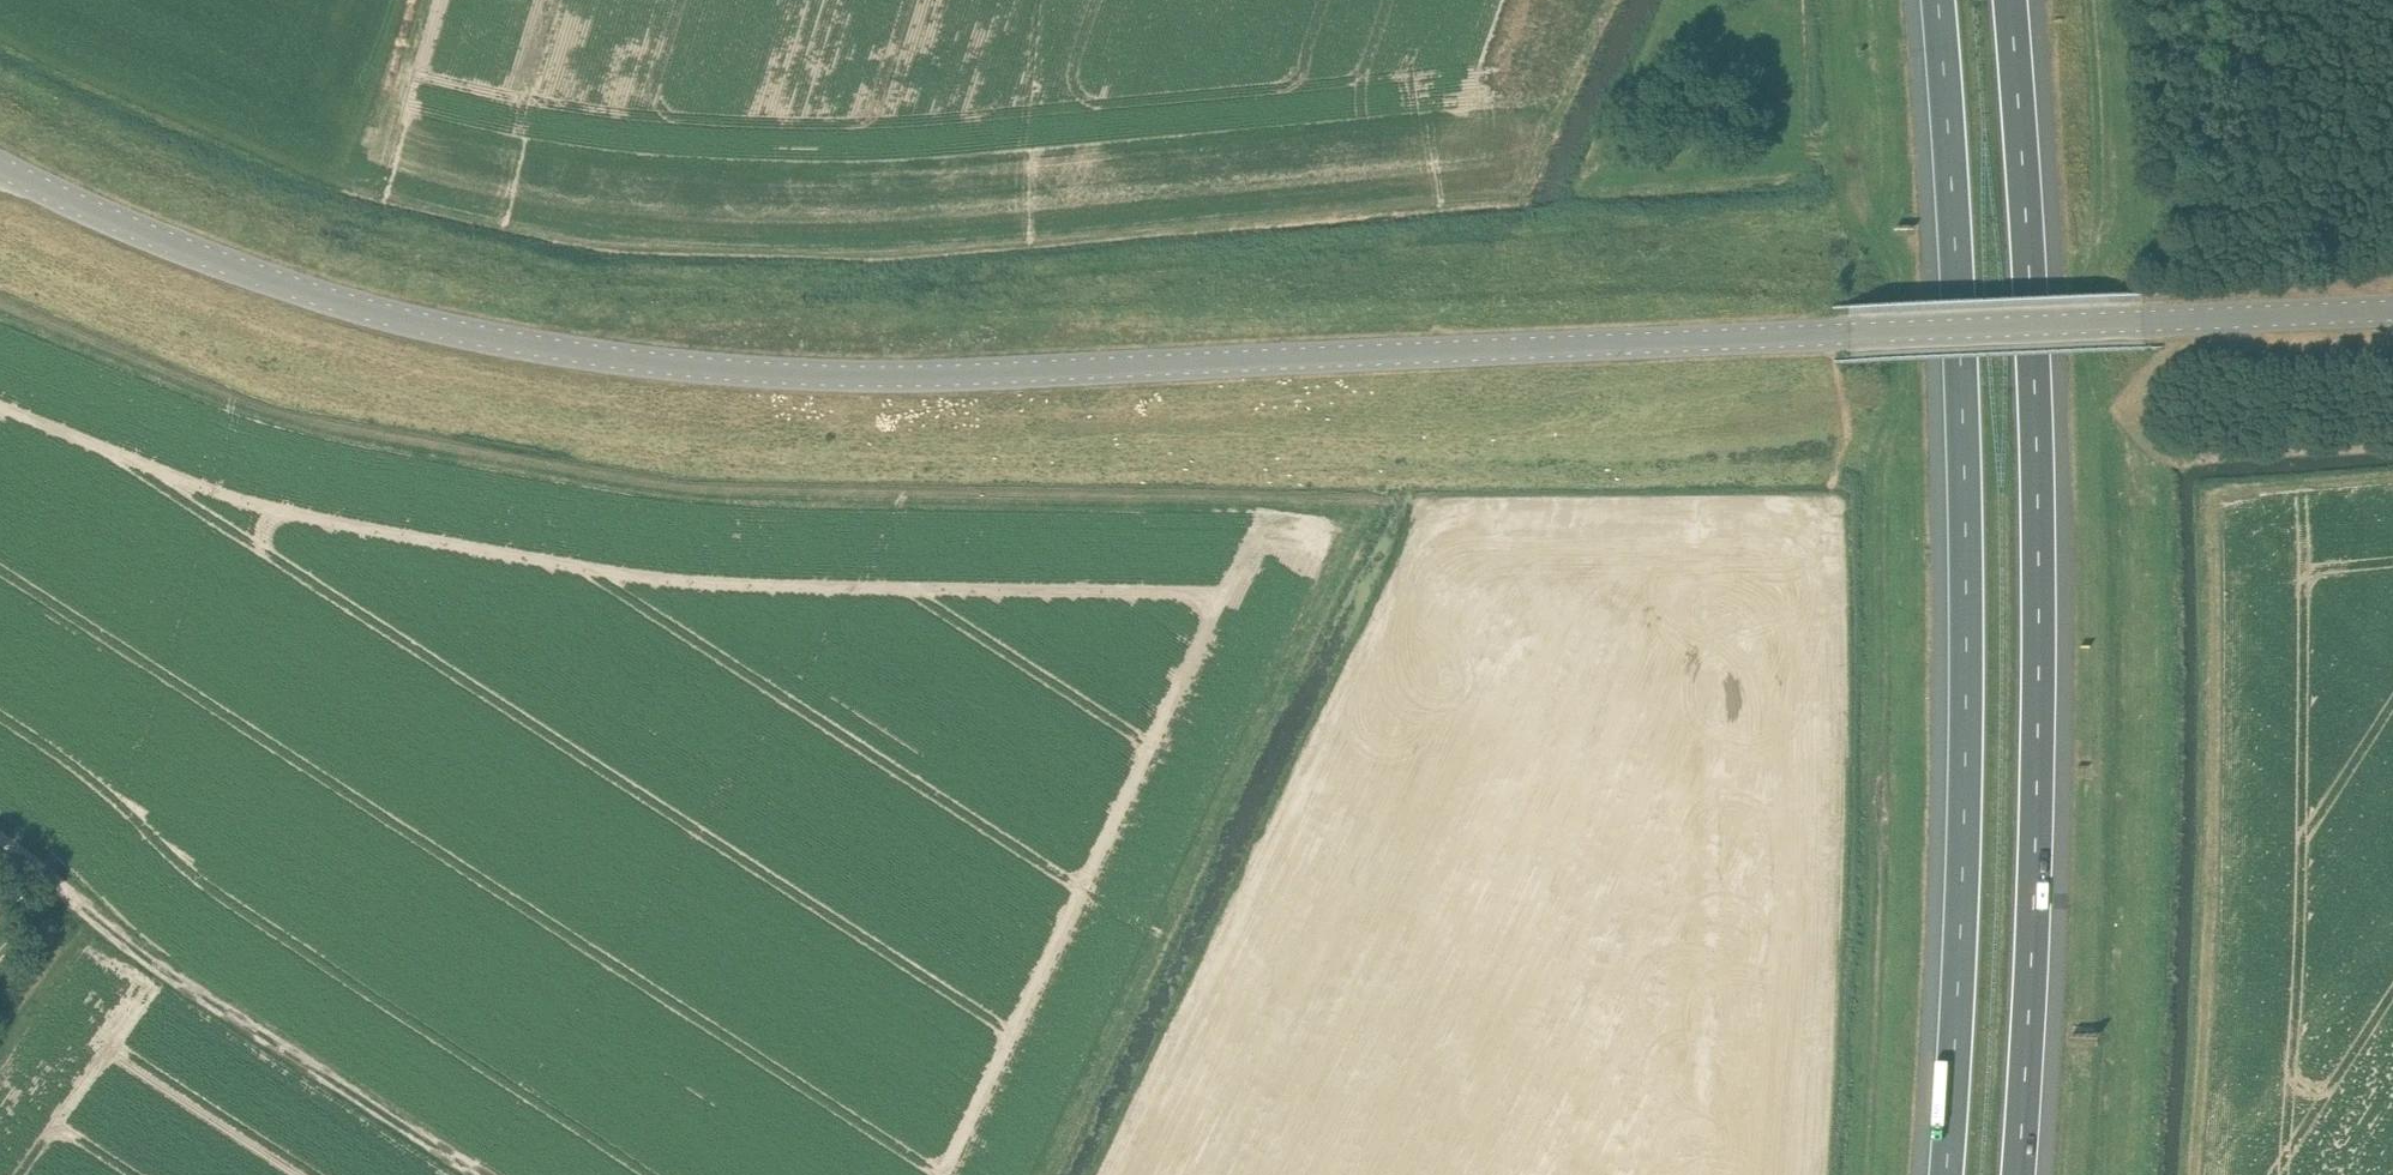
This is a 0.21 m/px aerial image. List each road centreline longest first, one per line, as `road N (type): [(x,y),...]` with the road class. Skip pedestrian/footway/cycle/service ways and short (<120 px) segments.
road 1 (unclassified): [(1854,337),(845,390),(689,383),(537,360),(222,281),(0,176)]
road 2 (motorway): [(1939,0),(1959,297),(1968,757),(1947,1174)]
road 3 (motorway): [(2018,1174),(2038,772),(2030,288),(2010,0)]
road 4 (unclassified): [(1854,337),(2392,313)]

